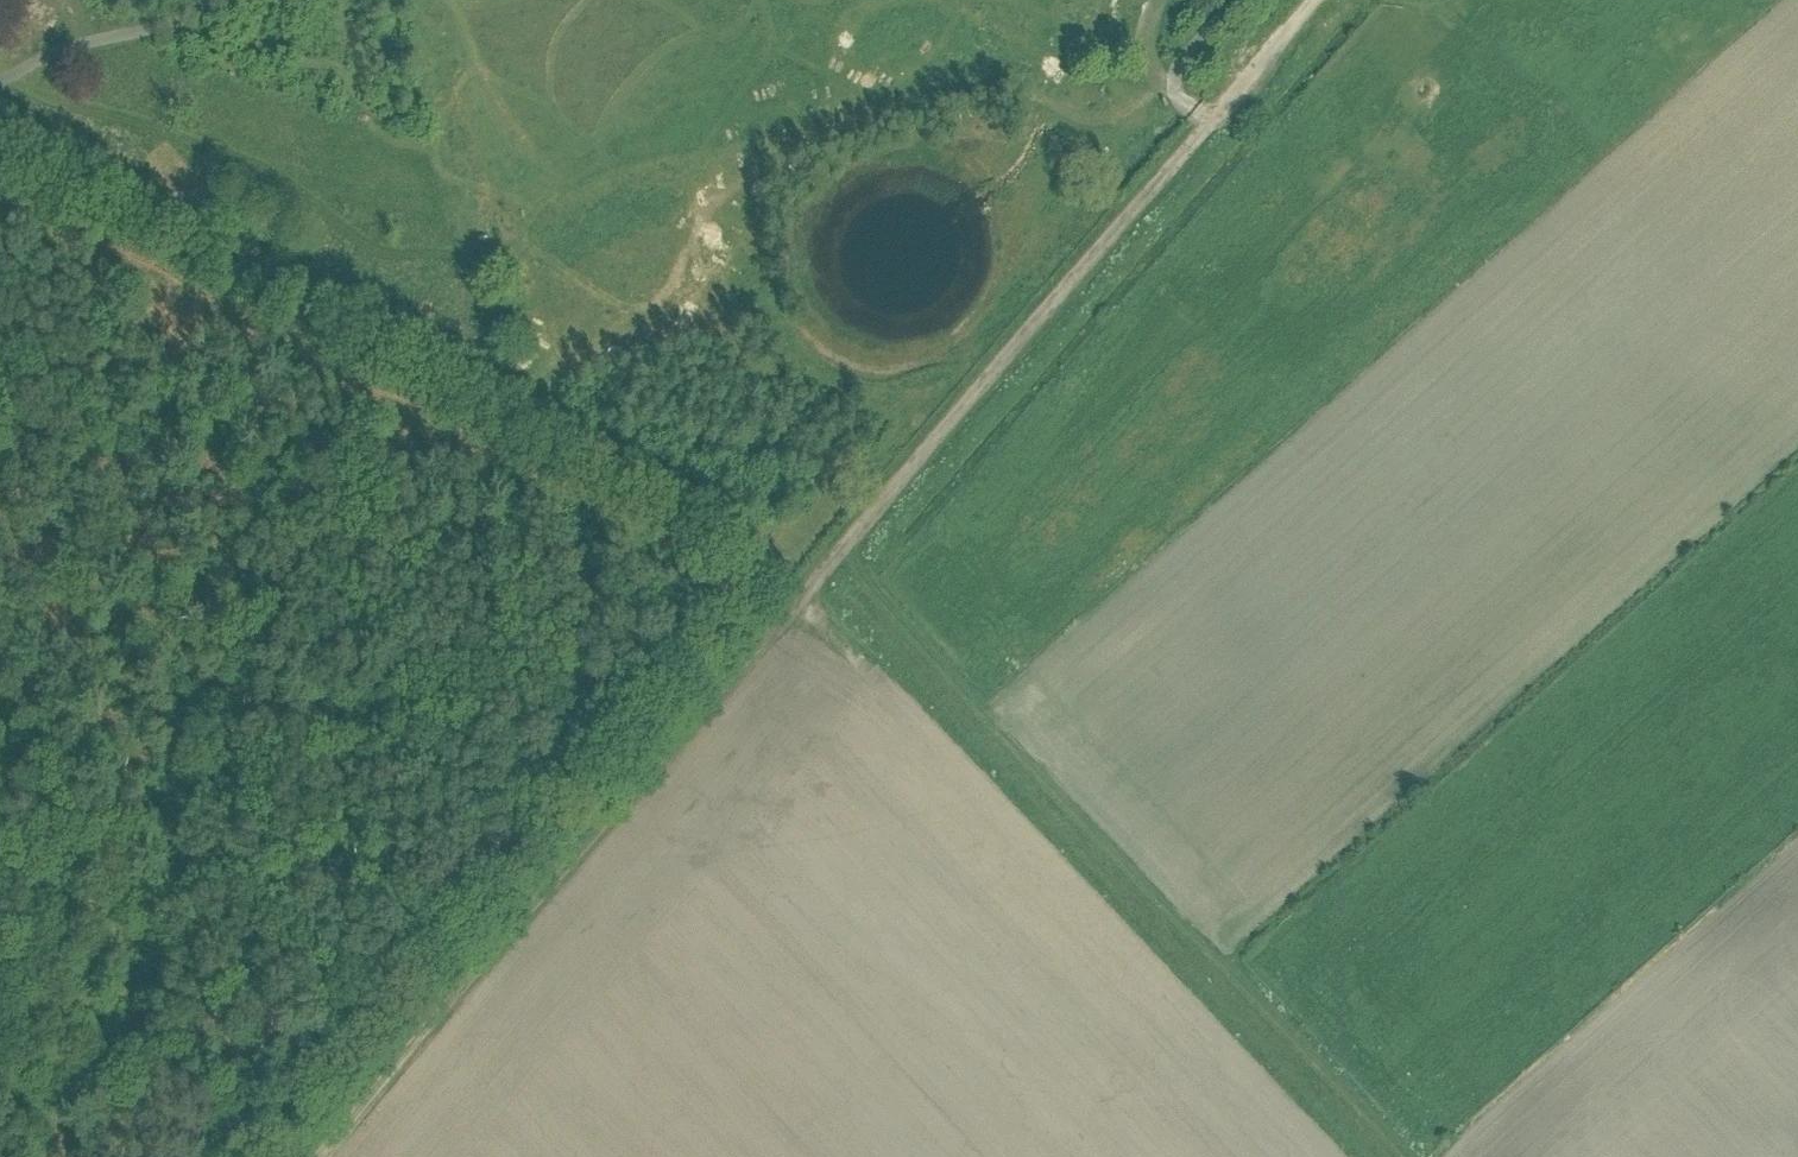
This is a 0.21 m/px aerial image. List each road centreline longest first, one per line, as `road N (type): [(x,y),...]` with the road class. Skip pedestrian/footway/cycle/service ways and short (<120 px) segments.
road 1 (track): [(1205,121),(711,705),(383,1072),(320,1156)]
road 2 (track): [(1403,1156),(840,550)]
road 3 (track): [(1309,0),(1205,121)]

